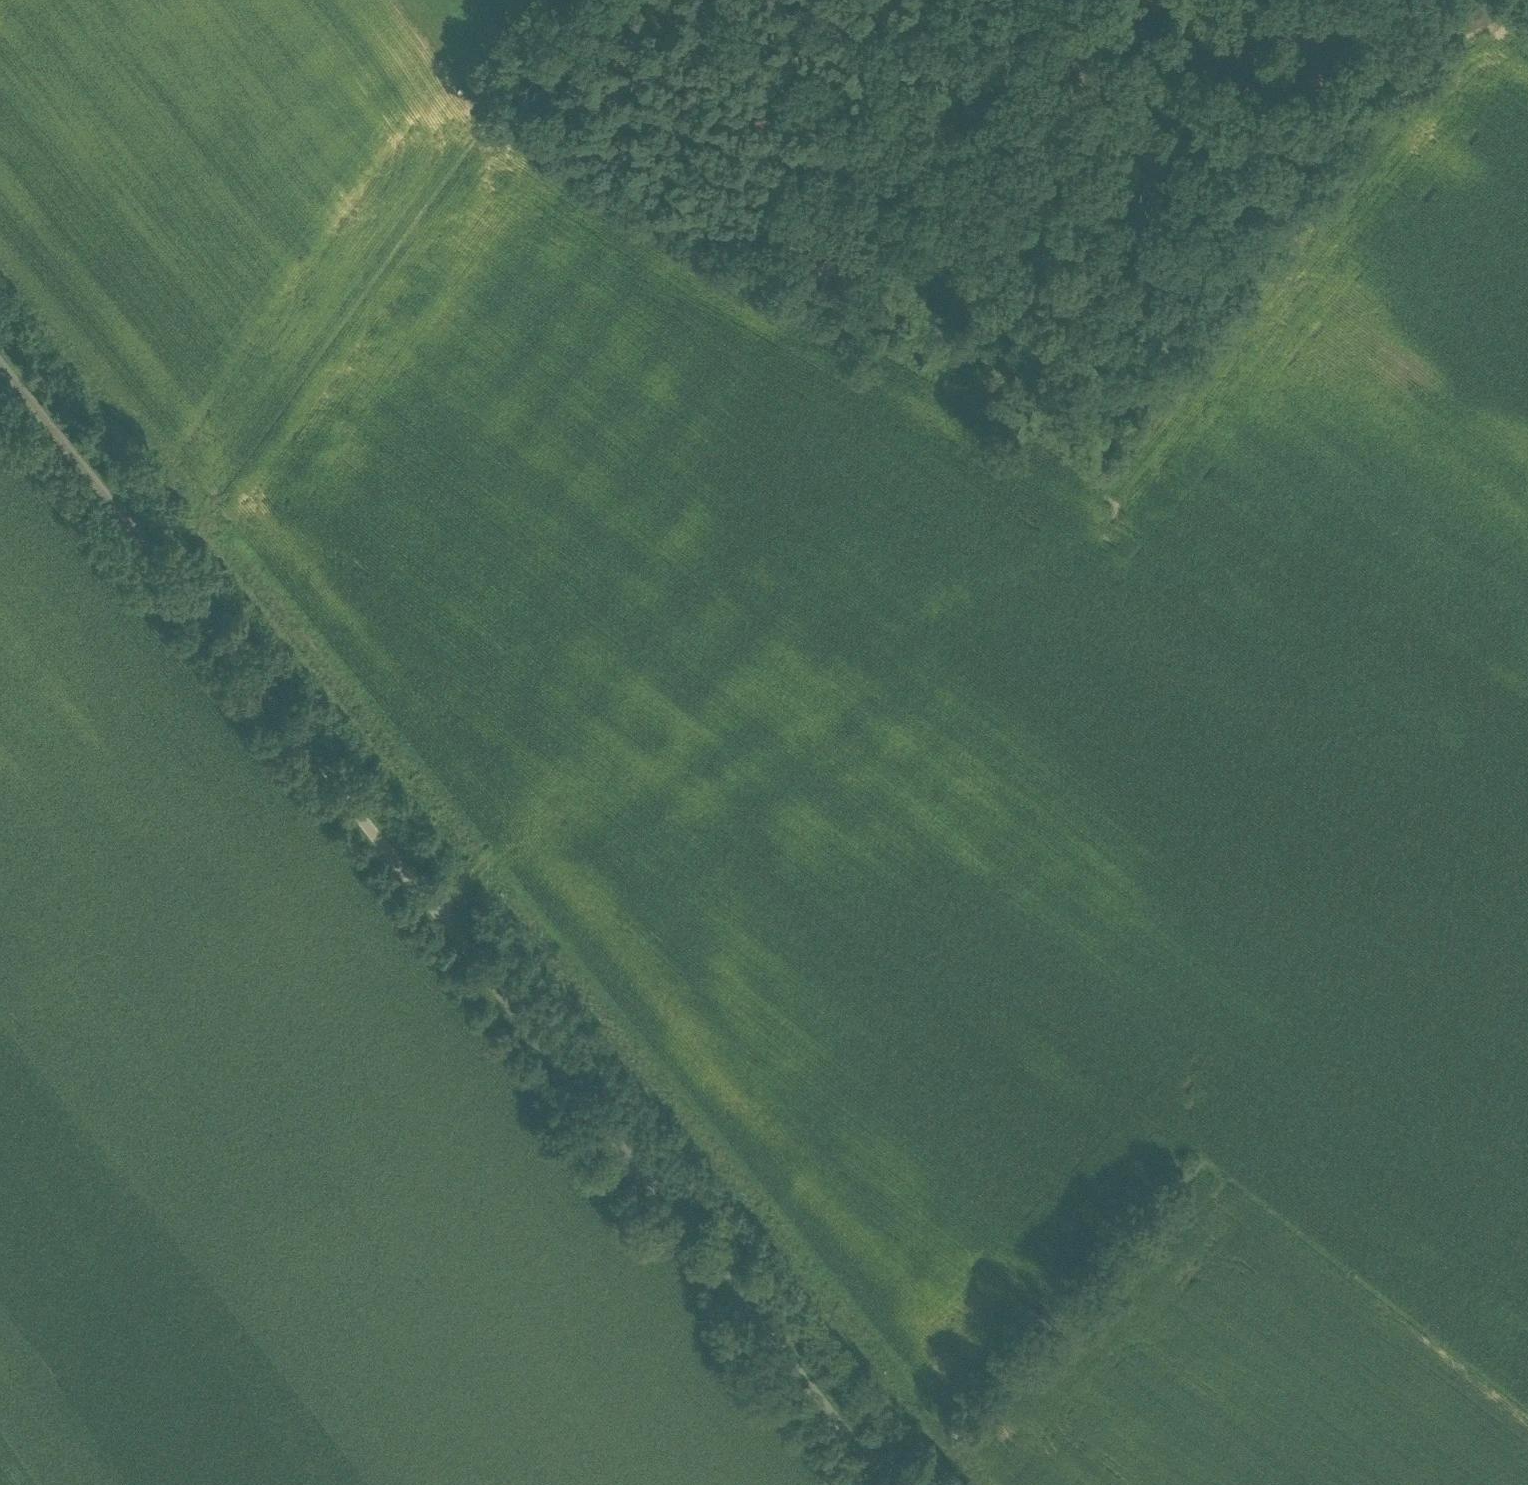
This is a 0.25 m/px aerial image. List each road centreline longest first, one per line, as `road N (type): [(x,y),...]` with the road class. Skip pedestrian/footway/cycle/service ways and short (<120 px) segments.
road 1 (unclassified): [(0,368),(890,1484)]

